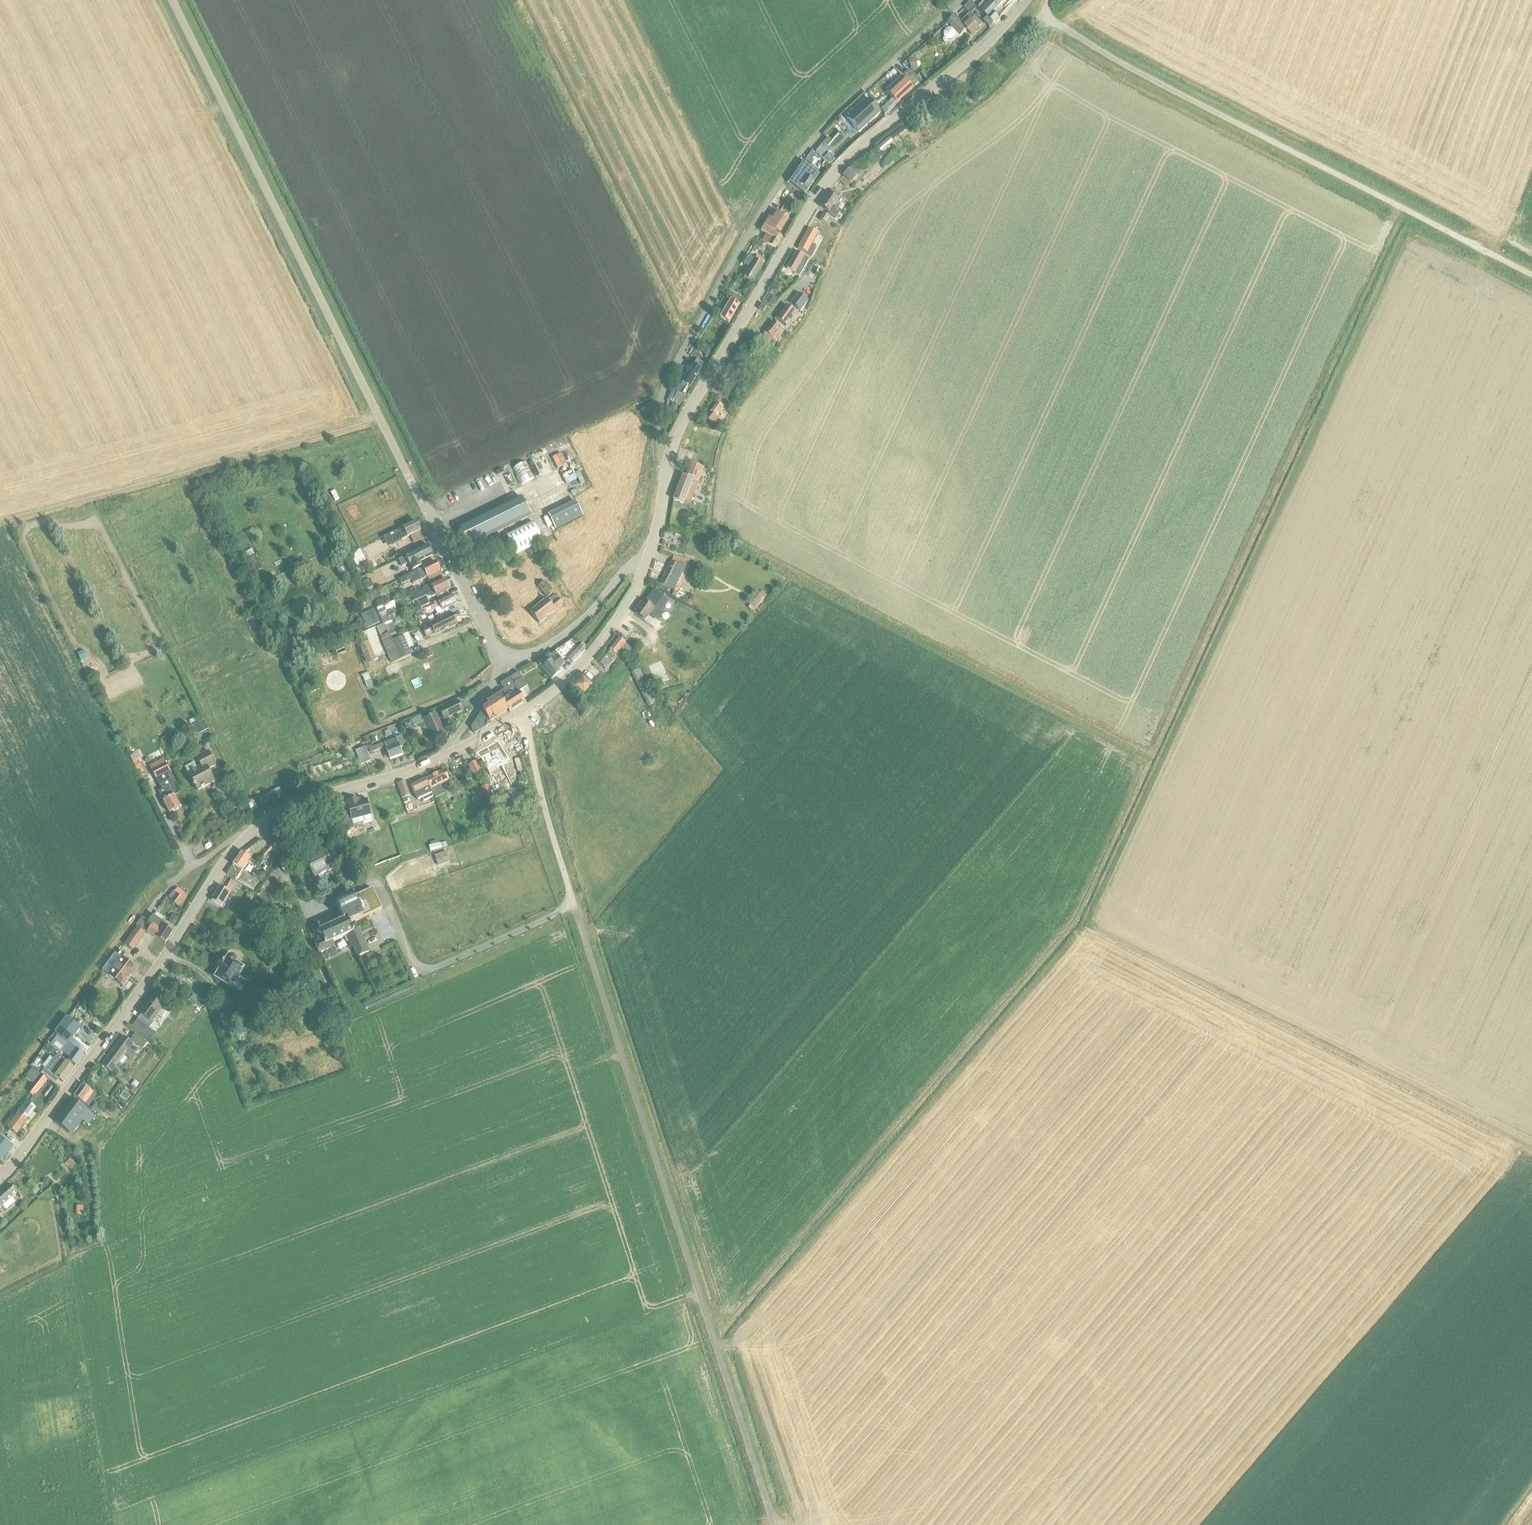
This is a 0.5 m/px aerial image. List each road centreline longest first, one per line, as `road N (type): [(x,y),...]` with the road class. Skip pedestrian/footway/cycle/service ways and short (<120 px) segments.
road 1 (unclassified): [(506,662),(172,0)]
road 2 (unclassified): [(574,905),(776,1524)]
road 3 (residential): [(962,0),(825,123),(786,170),(663,396),(660,444),(669,469)]
road 4 (unclassified): [(1531,273),(1046,21)]
road 5 (tertiary): [(0,1176),(159,970),(241,839)]
road 6 (tertiary): [(713,372),(828,187),(925,98)]
road 7 (unclassified): [(574,905),(423,970),(378,881)]
road 8 (tertiary): [(521,714),(573,676),(618,624),(652,553)]
road 9 (unclassified): [(521,714),(574,905)]
road 10 (tertiary): [(269,816),(454,752)]
road 11 (unclassified): [(652,553),(627,570),(596,610),(506,662)]
road 12 (unclassified): [(925,98),(954,90),(1046,21)]
road 13 (tertiary): [(925,98),(1027,0)]
road 14 (residential): [(713,372),(809,284)]

